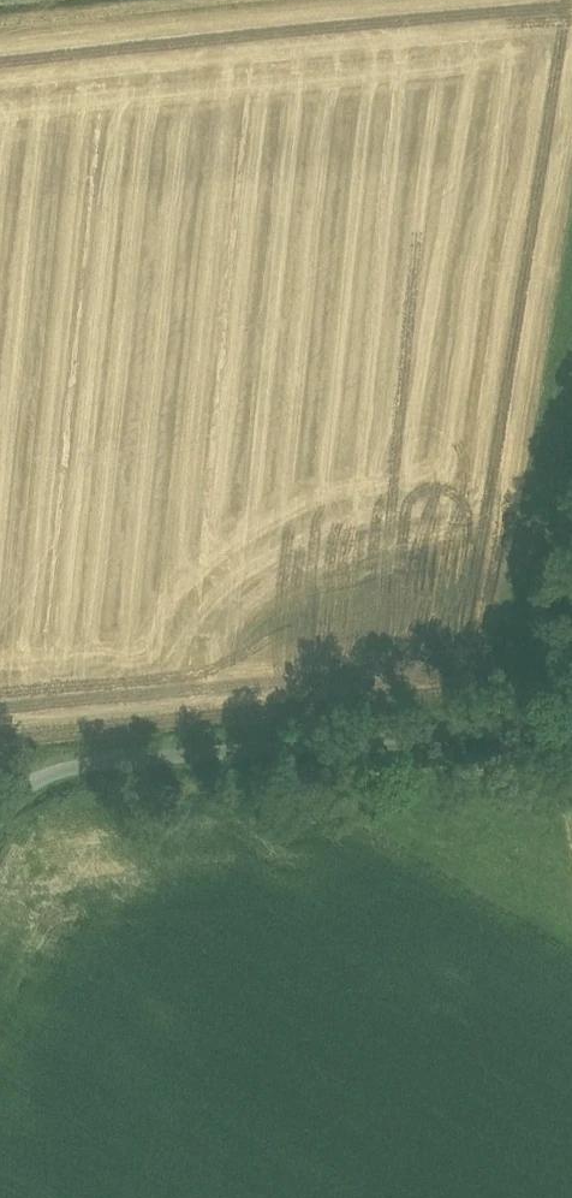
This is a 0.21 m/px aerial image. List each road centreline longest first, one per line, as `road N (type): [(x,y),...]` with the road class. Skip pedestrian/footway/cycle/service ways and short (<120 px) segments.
road 1 (unclassified): [(571,728),(116,761),(33,783),(0,819)]

